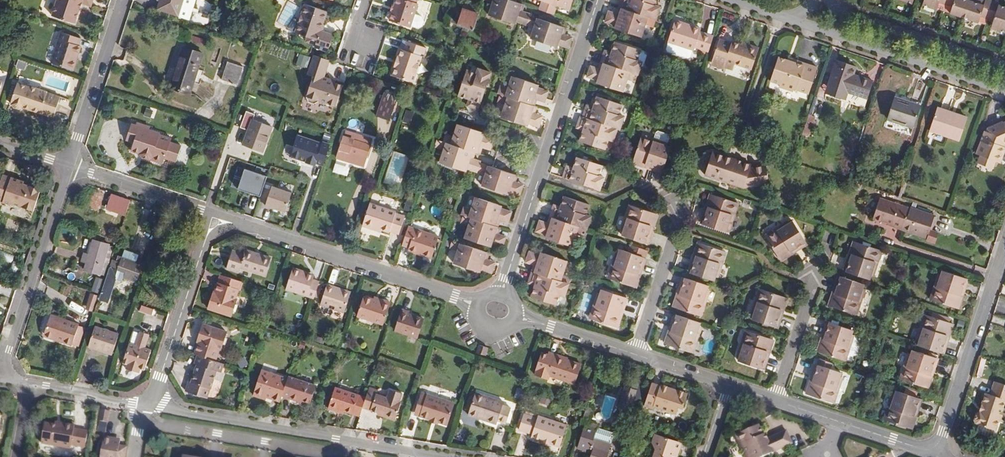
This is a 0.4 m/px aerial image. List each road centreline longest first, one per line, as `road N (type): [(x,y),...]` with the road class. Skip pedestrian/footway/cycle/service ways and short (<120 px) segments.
road 1 (residential): [(148,403),(446,456)]
road 2 (residential): [(599,0),(506,278)]
road 3 (residential): [(454,297),(214,215)]
road 4 (residential): [(788,20),(1004,91)]
road 5 (residential): [(68,166),(0,378)]
road 6 (residential): [(1004,247),(935,454)]
road 7 (residential): [(148,403),(214,215)]
road 8 (residential): [(1004,65),(840,12),(829,0)]
road 9 (residential): [(68,166),(123,0)]
road 10 (residential): [(777,401),(829,239)]
road 11 (unclassified): [(935,454),(777,401)]
road 12 (residential): [(214,215),(68,166)]
road 13 (residential): [(635,355),(681,209)]

